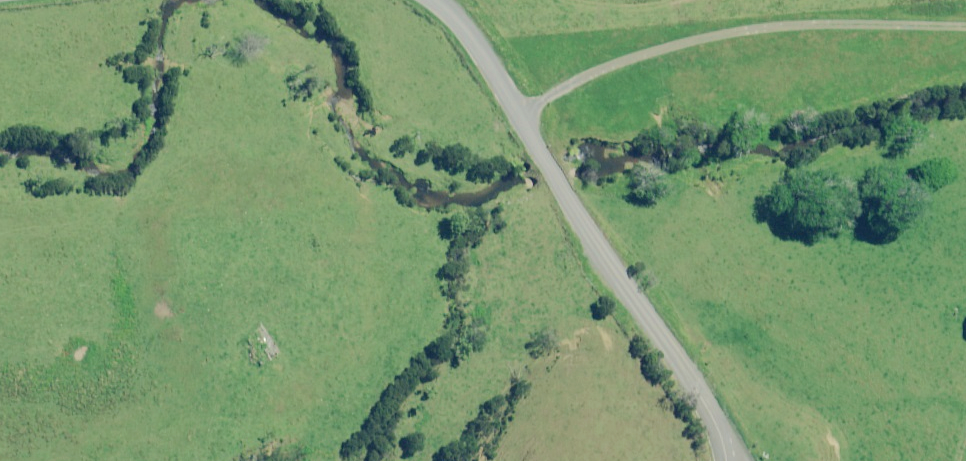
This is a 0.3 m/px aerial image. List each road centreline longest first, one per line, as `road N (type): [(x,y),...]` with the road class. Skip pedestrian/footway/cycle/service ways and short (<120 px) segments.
road 1 (unclassified): [(518,119),(583,70),(736,25),(965,21)]
road 2 (unclassified): [(518,119),(704,403),(727,460)]
road 3 (unclassified): [(440,0),(518,119)]

